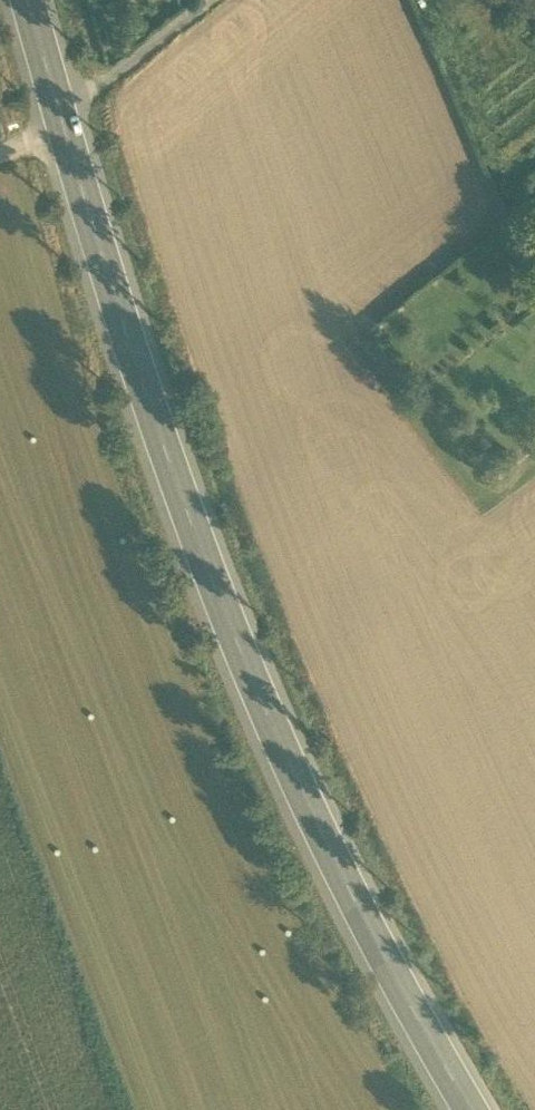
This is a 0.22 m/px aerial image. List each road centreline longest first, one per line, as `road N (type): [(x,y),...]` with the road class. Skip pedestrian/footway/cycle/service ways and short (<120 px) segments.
road 1 (primary): [(27,0),(150,411),(254,682),(386,961),(472,1109)]
road 2 (track): [(205,0),(94,85),(63,130),(0,150)]

